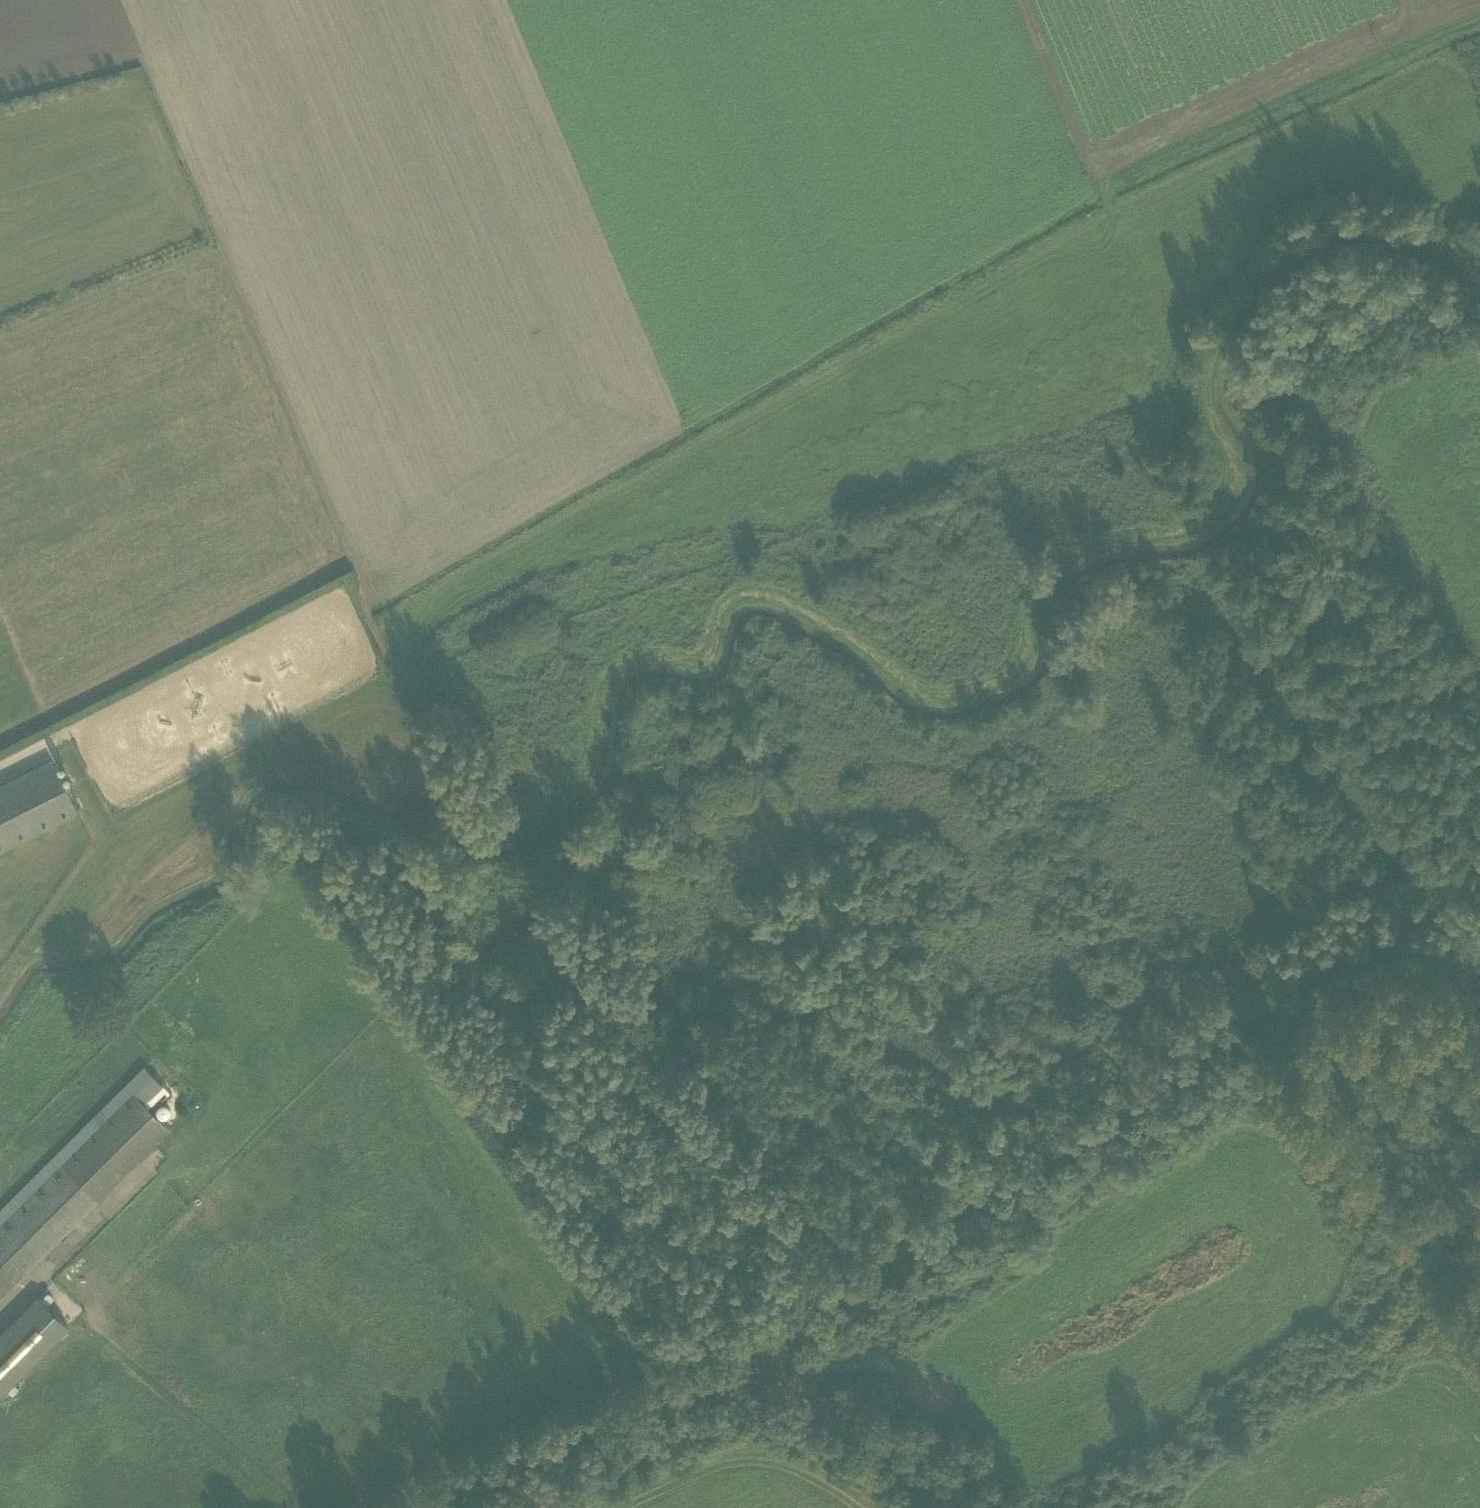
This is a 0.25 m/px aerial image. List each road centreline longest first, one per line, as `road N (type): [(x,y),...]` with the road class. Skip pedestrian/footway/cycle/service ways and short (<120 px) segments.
road 1 (track): [(420,1507),(627,1405),(743,1377)]
road 2 (track): [(743,1377),(801,1398),(890,1449),(962,1507)]

